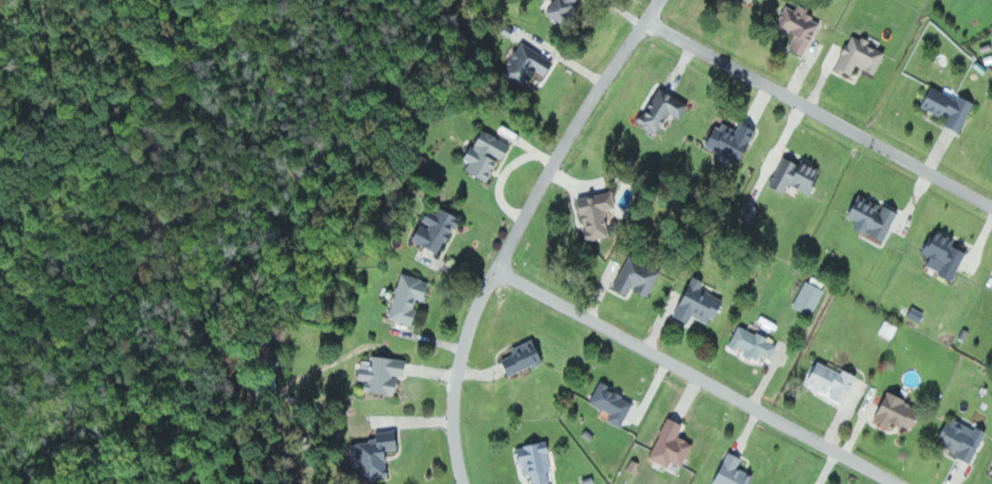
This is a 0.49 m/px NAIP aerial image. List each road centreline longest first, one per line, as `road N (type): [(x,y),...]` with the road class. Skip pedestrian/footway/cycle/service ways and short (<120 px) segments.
road 1 (residential): [(467,483),(451,415),(478,299),(566,140),(662,0)]
road 2 (residential): [(895,483),(493,271)]
road 3 (residential): [(991,200),(647,20)]

